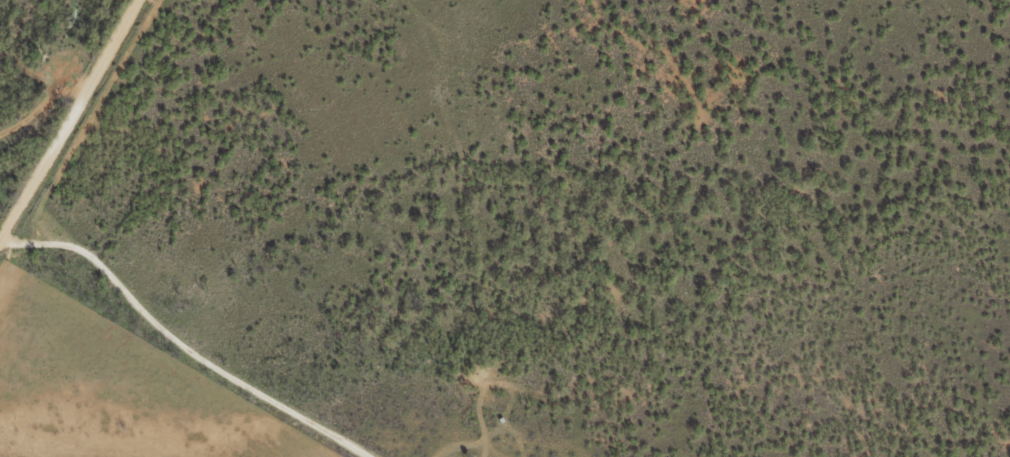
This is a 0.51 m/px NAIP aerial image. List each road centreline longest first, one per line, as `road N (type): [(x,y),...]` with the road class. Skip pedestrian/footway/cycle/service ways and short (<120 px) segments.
road 1 (residential): [(0,238),(137,0)]

